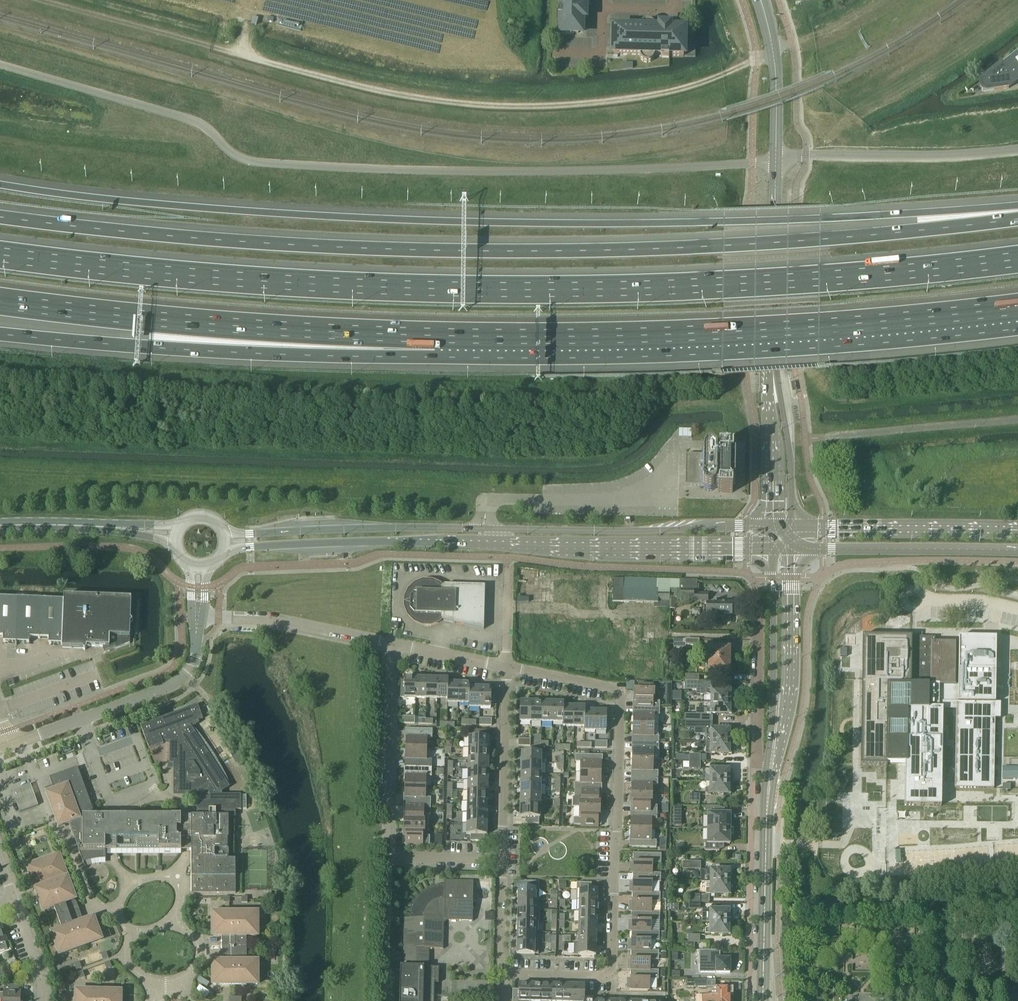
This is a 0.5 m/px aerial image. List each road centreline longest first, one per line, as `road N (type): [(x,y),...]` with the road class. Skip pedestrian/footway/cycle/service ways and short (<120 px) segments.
road 1 (motorway): [(1017,258),(821,280),(550,290),(240,280),(0,253)]
road 2 (motorway): [(1017,218),(821,239),(558,252),(252,243),(0,216)]
road 3 (motorway): [(1017,212),(480,223),(234,210),(0,185)]
road 4 (track): [(28,0),(434,103),(510,108),(645,99),(697,86),(756,57)]
road 5 (residential): [(501,859),(500,964),(508,975),(611,977),(620,690),(506,667)]
road 6 (motorway): [(447,339),(821,332),(1017,314)]
road 7 (secondary): [(226,548),(484,542),(772,549)]
road 8 (secondary): [(772,526),(226,534)]
road 9 (motorway): [(0,300),(447,339)]
road 10 (motorway): [(0,335),(151,349),(447,339)]
road 11 (residential): [(501,859),(387,857),(391,644)]
road 12 (tertiary): [(11,744),(170,687),(190,670),(196,618)]
road 13 (secondary): [(769,775),(788,702),(791,549)]
road 14 (secondary): [(772,549),(769,775)]
road 15 (secondary): [(791,549),(1017,550)]
road 16 (secondary): [(1017,528),(791,527)]
road 17 (secondary): [(763,1000),(769,775)]
road 18 (unclassified): [(1017,150),(805,154)]
road 19 (residential): [(391,644),(272,618),(196,618)]
road 20 (residential): [(506,667),(501,859)]
road 21 (tertiary): [(771,349),(775,161)]
road 22 (residential): [(769,775),(755,753),(758,596)]
road 23 (tertiary): [(791,527),(789,452),(771,349)]
road 24 (tertiary): [(771,349),(772,526)]
road 25 (tertiary): [(775,161),(776,76),(760,0)]
road 26 (secondary): [(0,526),(121,529)]

